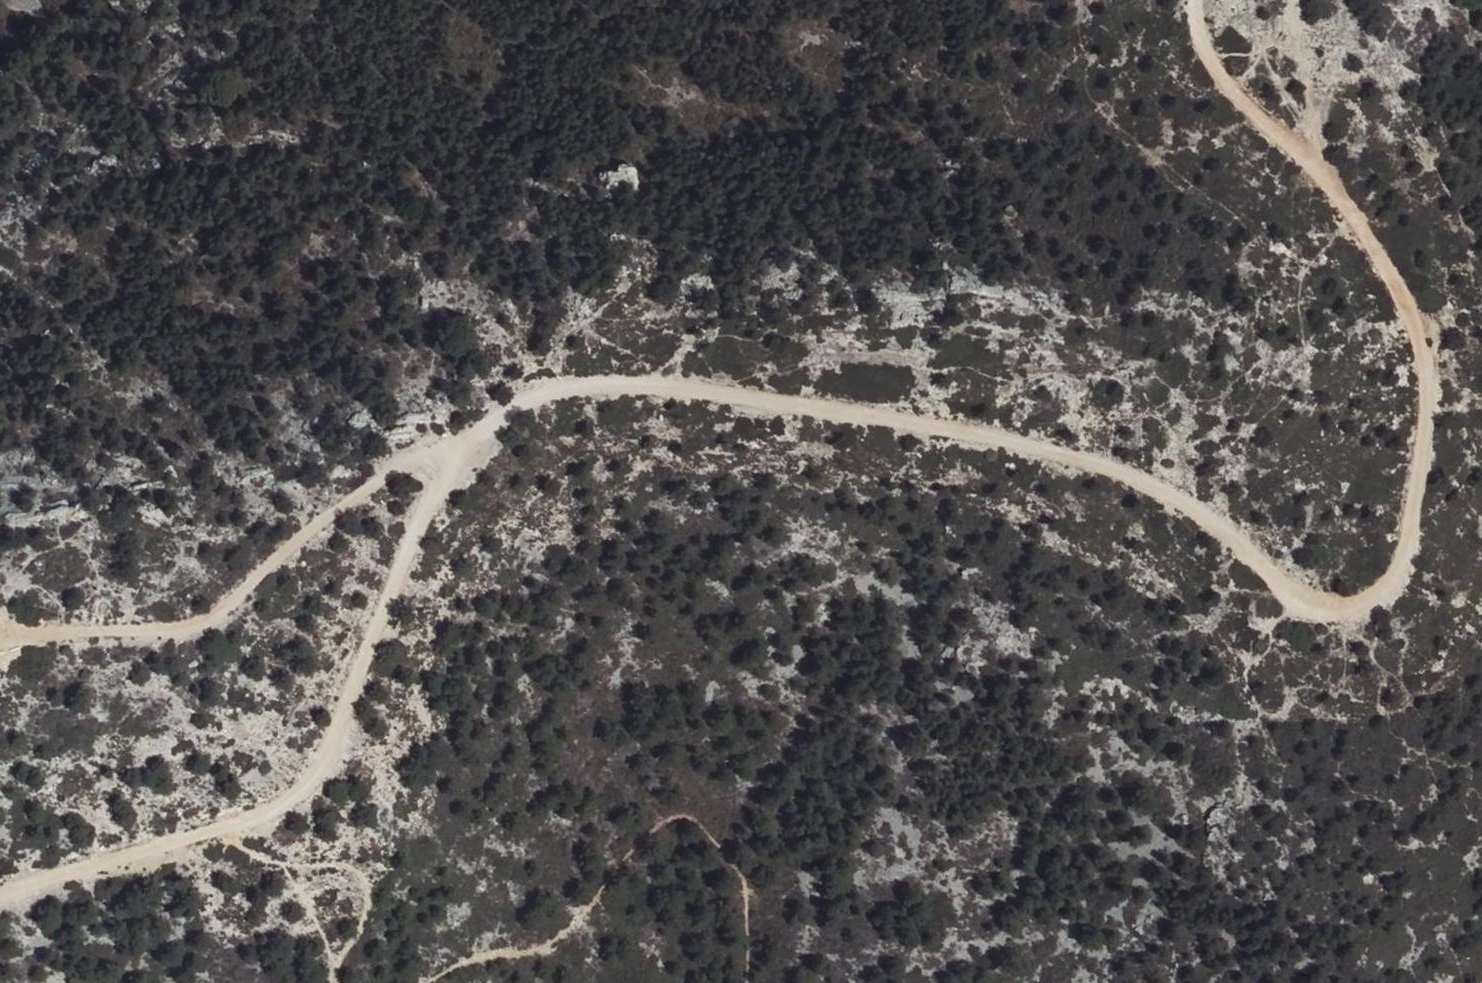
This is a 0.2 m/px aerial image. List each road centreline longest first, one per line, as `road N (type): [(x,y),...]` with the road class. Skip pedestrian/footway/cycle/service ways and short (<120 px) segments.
road 1 (track): [(0,886),(61,865),(202,838),(284,797),(318,754),(460,446),(518,396),(592,382),(737,395),(1077,454),(1162,491),(1331,607),(1394,585),(1422,440),(1421,352),(1388,277),(1193,39),(1196,0)]
road 2 (track): [(460,446),(258,576),(214,618),(0,634)]
road 3 (track): [(410,982),(547,942),(608,867),(677,822),(716,844),(742,891),(741,982)]
road 4 (track): [(202,838),(336,866),(363,893),(340,982)]

